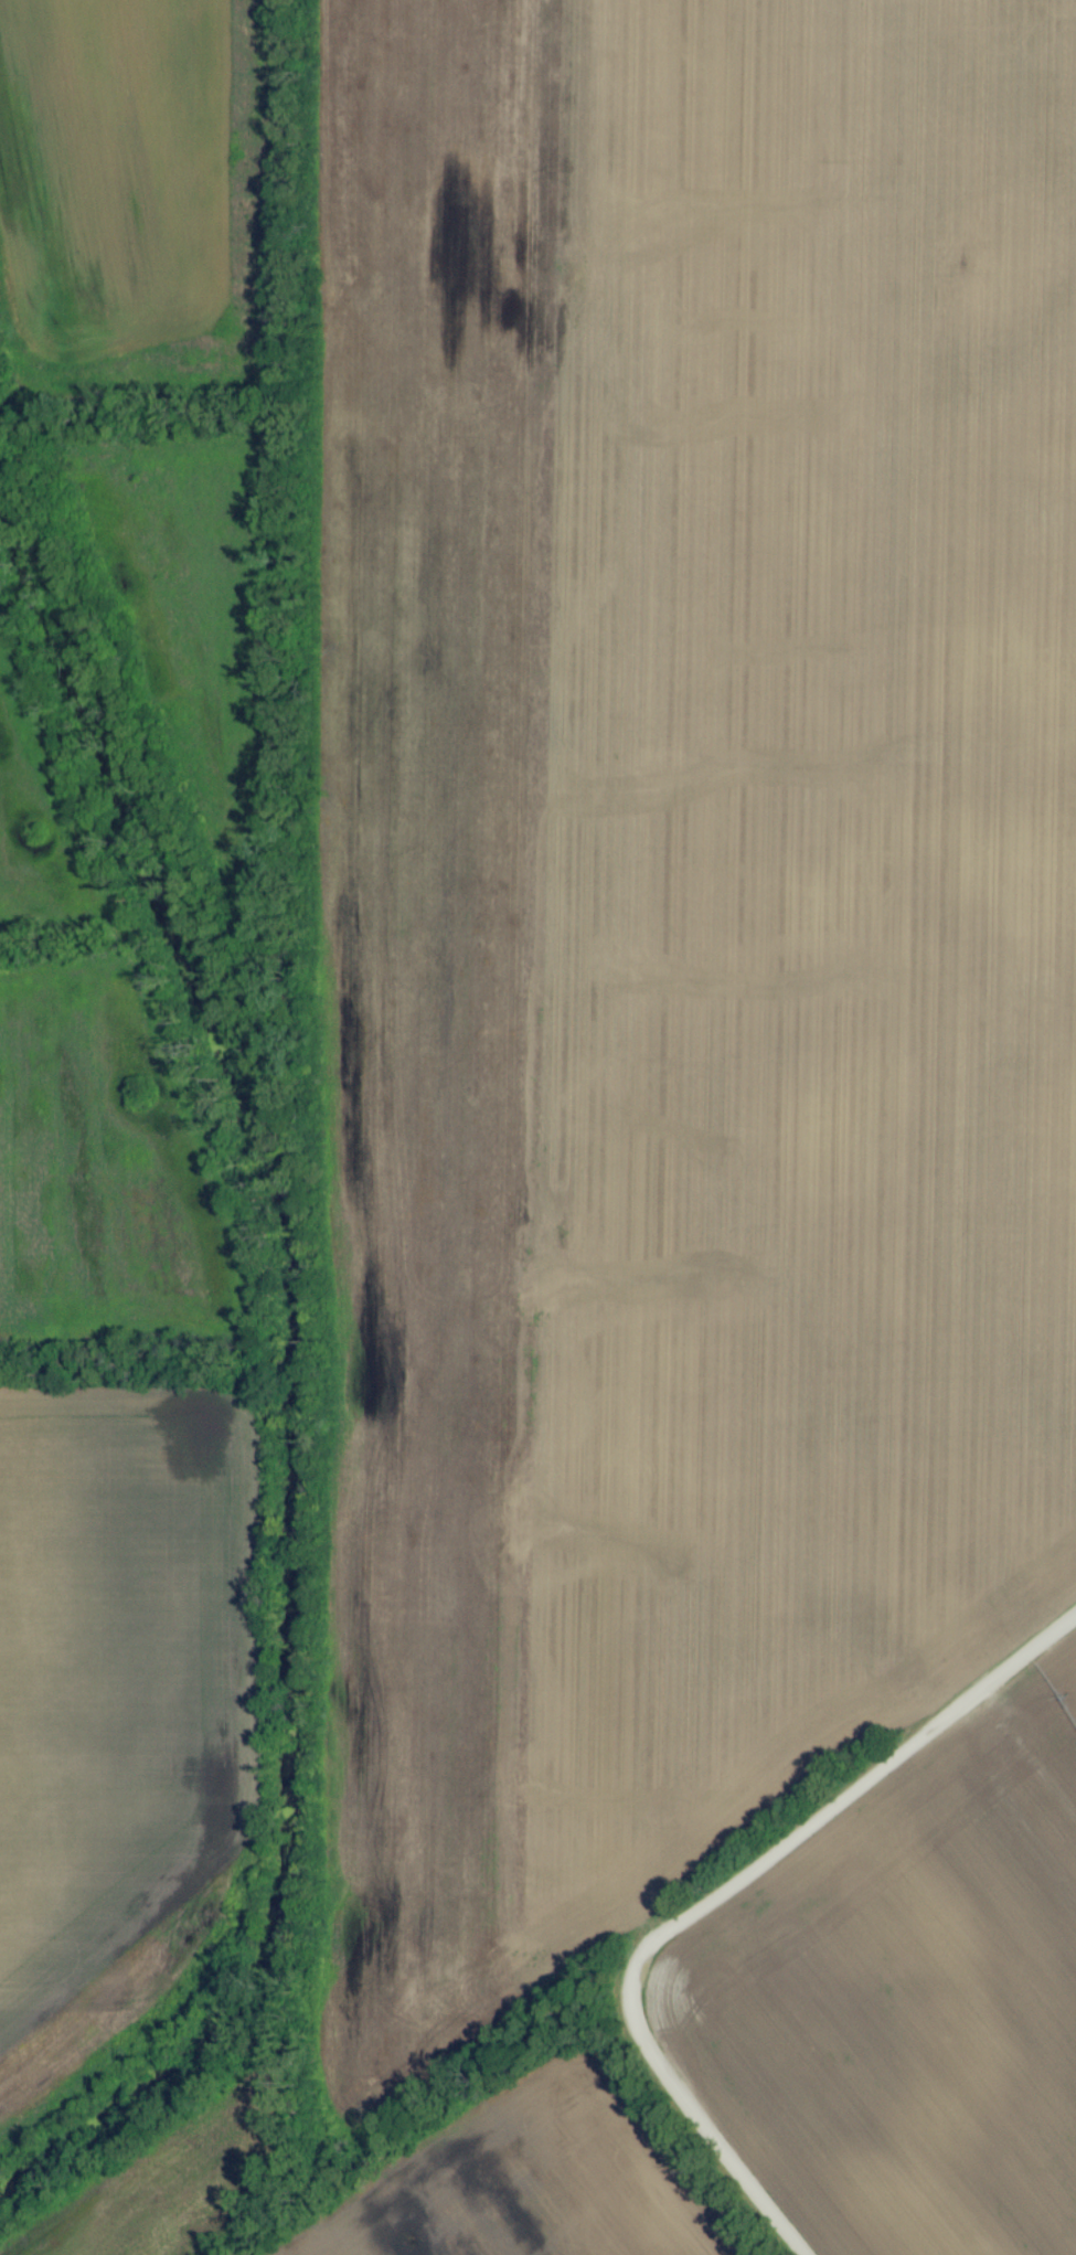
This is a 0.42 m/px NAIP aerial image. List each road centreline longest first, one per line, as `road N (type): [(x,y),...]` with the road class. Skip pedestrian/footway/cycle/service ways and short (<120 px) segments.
road 1 (residential): [(803,2254),(650,2057),(635,2027),(633,1978),(669,1938),(1075,1626)]

